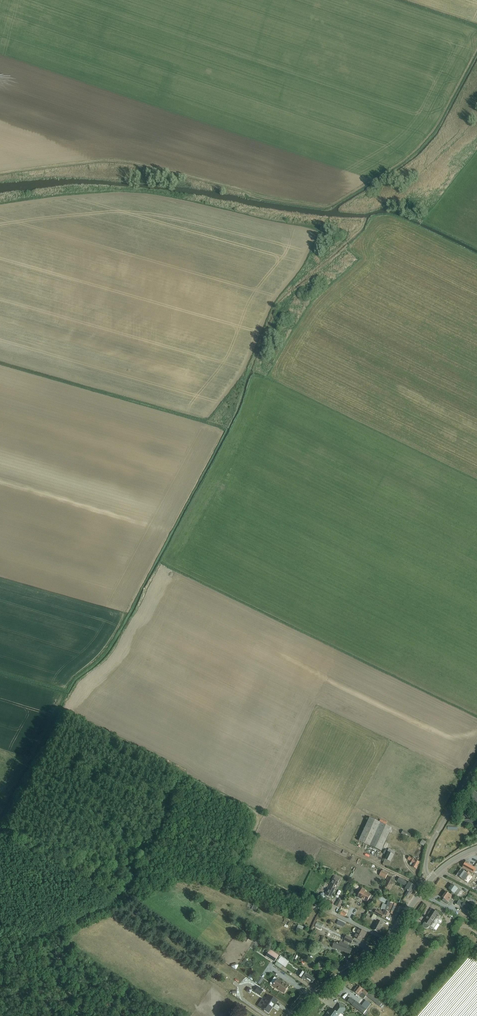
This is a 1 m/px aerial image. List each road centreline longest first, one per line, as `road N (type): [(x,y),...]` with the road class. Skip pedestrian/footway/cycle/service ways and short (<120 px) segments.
road 1 (unclassified): [(431,879),(429,848),(476,764)]
road 2 (tertiary): [(292,1015),(388,940)]

